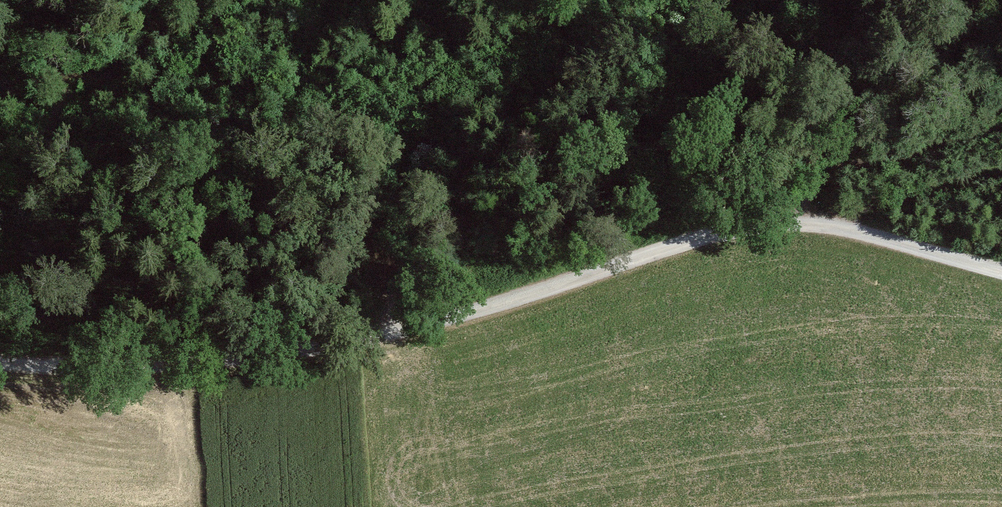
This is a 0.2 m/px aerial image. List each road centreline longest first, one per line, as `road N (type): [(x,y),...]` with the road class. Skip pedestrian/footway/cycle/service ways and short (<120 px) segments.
road 1 (track): [(836,226),(776,222),(707,236),(462,316),(328,346),(192,363),(0,360)]
road 2 (track): [(652,6),(609,30),(546,34),(304,125),(210,182),(115,264),(48,363)]
road 3 (track): [(776,222),(823,175),(1001,126)]
road 4 (track): [(836,226),(886,202),(1001,177)]
road 5 (track): [(1001,273),(836,226)]

